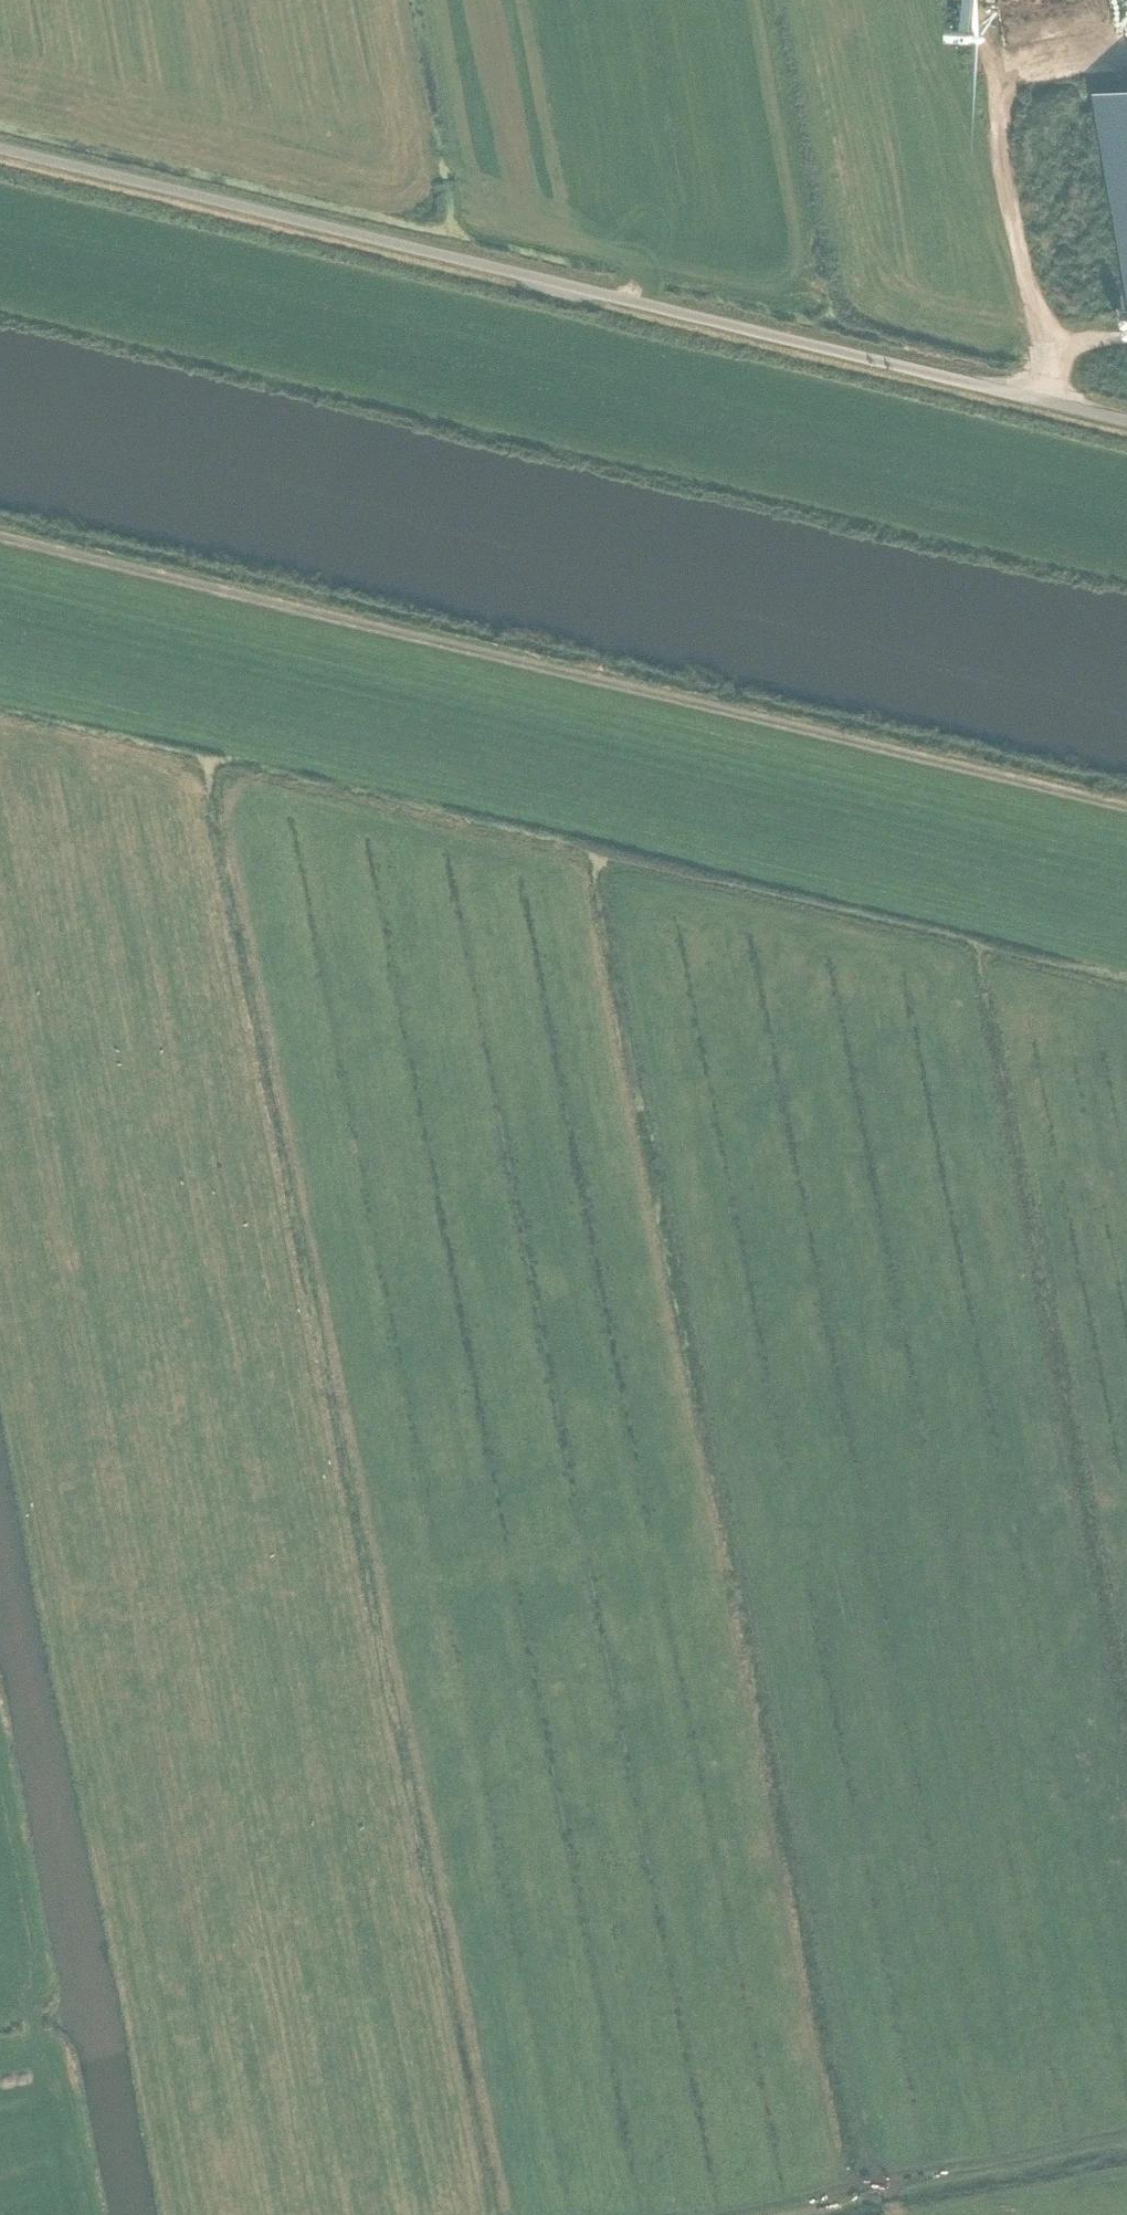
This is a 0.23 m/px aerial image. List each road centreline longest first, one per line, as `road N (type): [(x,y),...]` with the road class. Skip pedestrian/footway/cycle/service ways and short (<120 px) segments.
road 1 (unclassified): [(1126,421),(0,148)]
road 2 (track): [(1126,805),(0,535)]
road 3 (track): [(1126,56),(988,76),(1038,366),(1028,397)]

